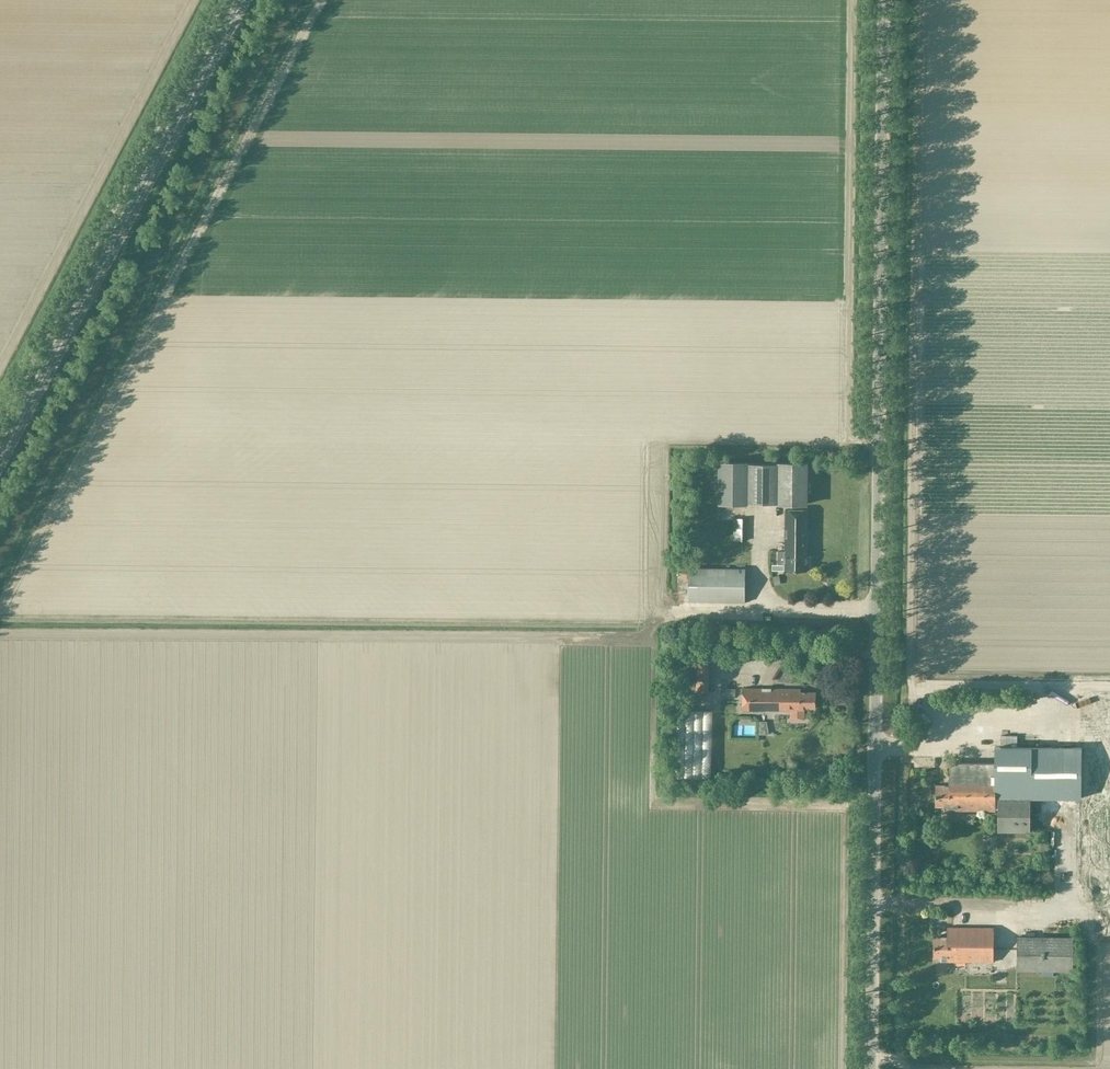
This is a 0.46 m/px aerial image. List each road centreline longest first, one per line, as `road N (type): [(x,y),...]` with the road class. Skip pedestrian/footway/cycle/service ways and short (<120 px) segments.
road 1 (unclassified): [(871,1068),(883,0)]
road 2 (secondary): [(0,460),(243,0)]

